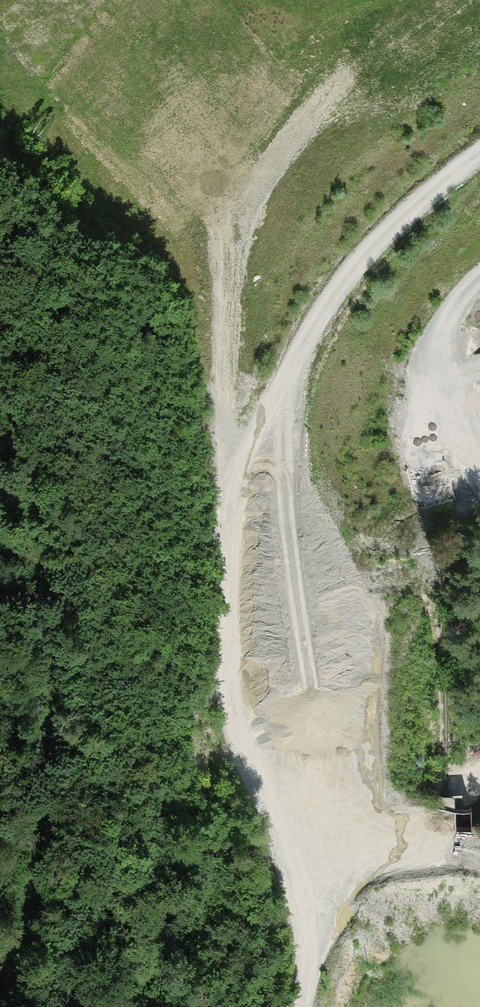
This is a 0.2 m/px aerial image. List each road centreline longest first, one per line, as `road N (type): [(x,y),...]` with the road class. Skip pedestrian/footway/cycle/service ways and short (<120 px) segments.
road 1 (track): [(479,144),(342,273),(258,450),(238,626),(311,947),(305,1006)]
road 2 (track): [(479,280),(438,339),(479,459)]
road 3 (track): [(287,838),(454,853),(479,865)]

